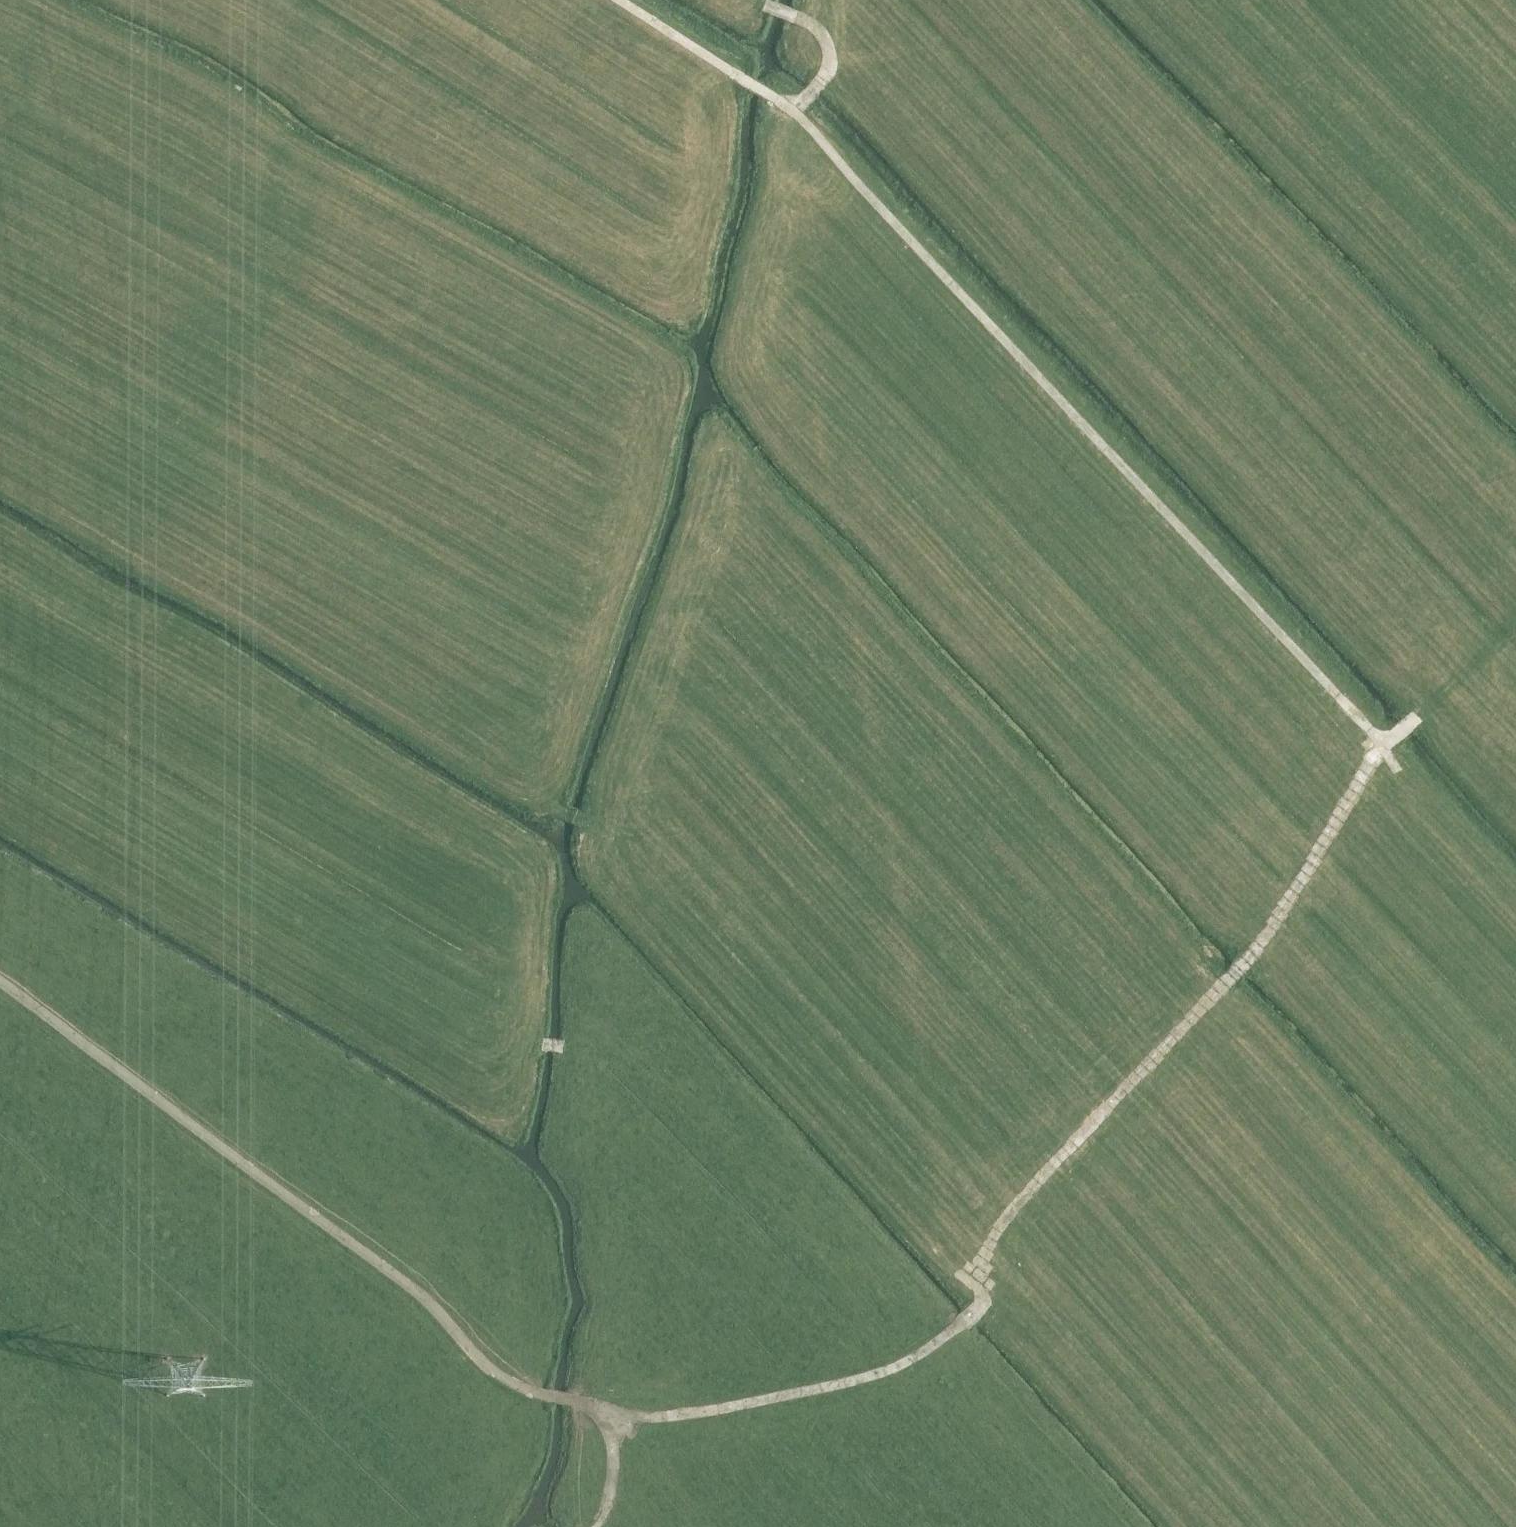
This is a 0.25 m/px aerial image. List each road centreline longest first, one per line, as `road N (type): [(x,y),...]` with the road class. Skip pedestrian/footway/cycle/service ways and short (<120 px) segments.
road 1 (track): [(1515,626),(1381,744),(795,111),(625,0)]
road 2 (track): [(618,1423),(895,1368),(962,1324),(982,1304),(984,1251),(1019,1200),(1238,974),(1381,744),(1405,774)]
road 3 (track): [(0,978),(423,1296),(484,1362),(516,1384),(571,1398),(618,1423),(608,1502),(596,1526)]
road 4 (track): [(795,111),(825,77),(830,50),(800,17),(766,3)]

